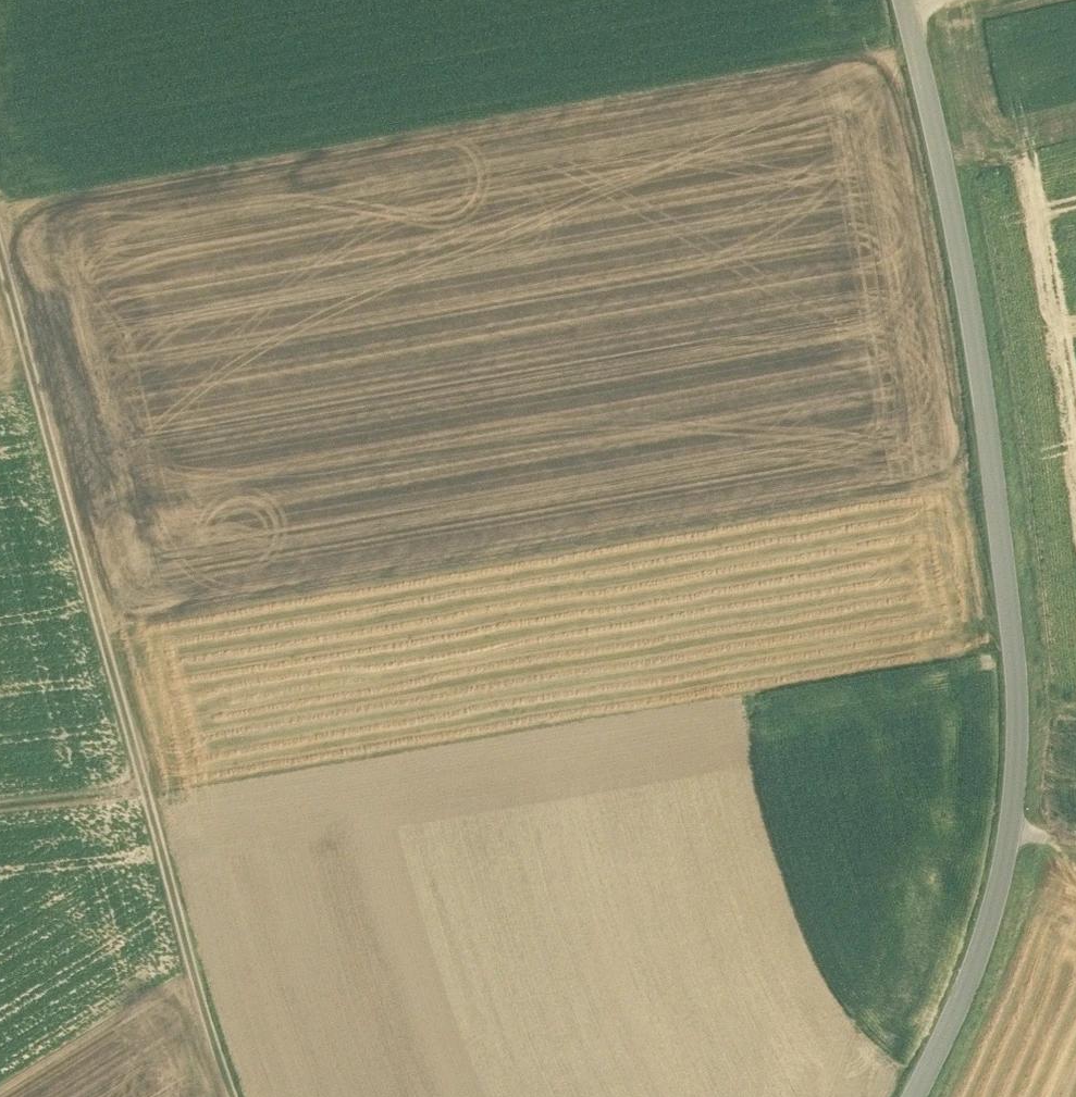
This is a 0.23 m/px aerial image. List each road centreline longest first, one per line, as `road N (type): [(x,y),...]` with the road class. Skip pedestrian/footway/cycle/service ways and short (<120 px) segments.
road 1 (tertiary): [(905,0),(965,267),(1019,697),(1001,878),(973,969),(915,1096)]
road 2 (track): [(0,259),(244,1096)]
road 3 (track): [(157,785),(0,802)]

